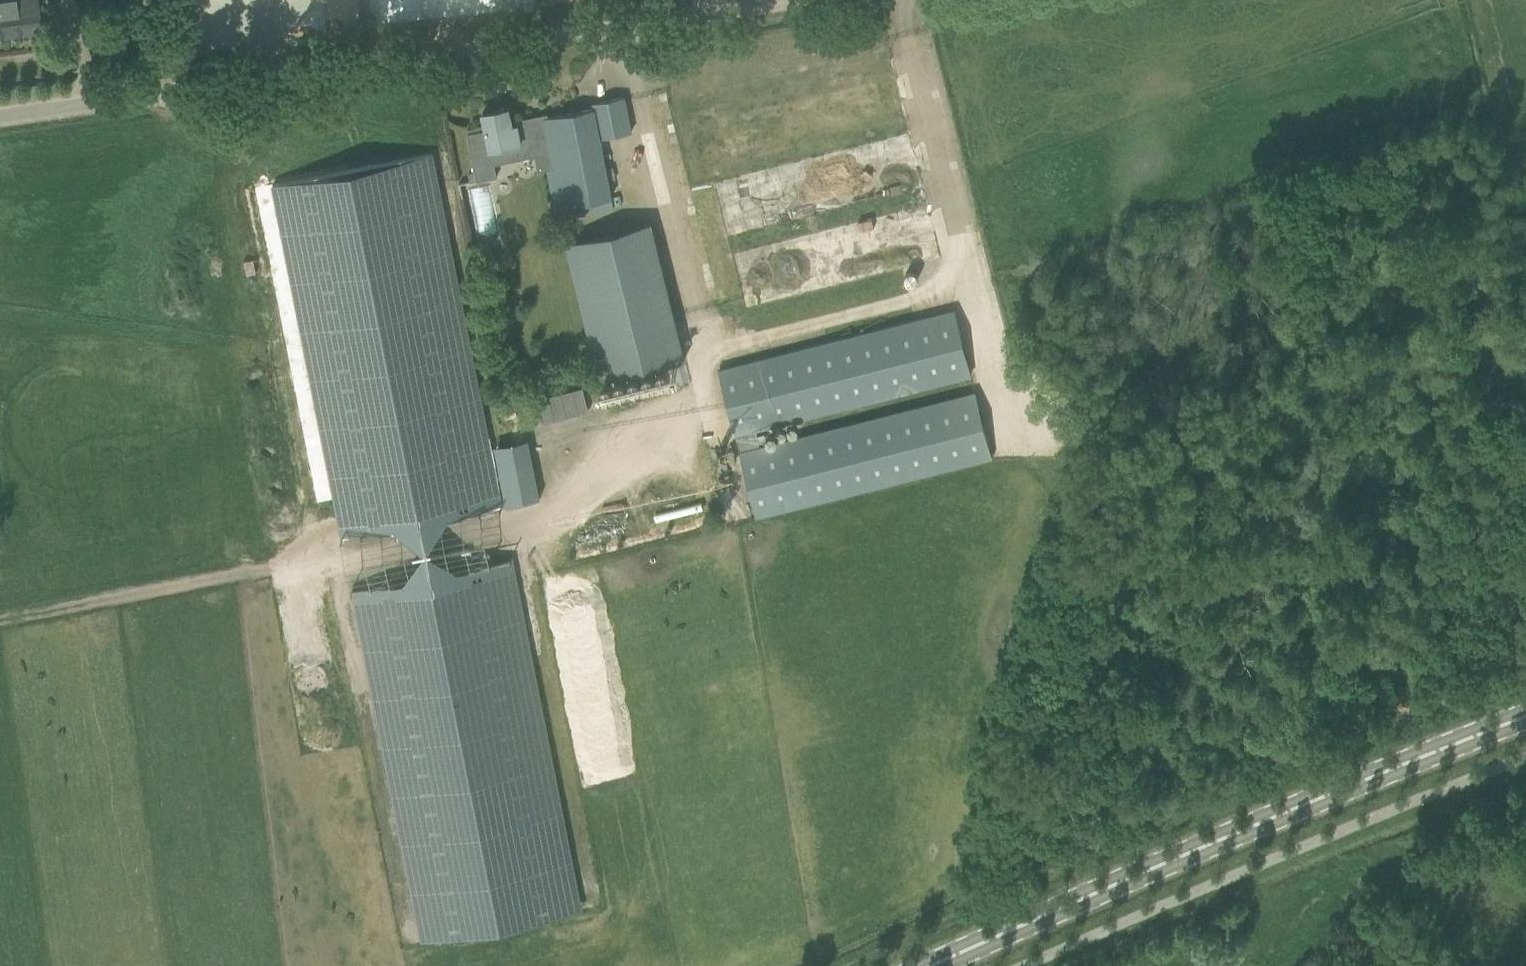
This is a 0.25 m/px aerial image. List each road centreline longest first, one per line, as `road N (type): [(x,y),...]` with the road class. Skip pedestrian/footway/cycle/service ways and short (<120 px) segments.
road 1 (unclassified): [(799,0),(0,116)]
road 2 (secondary): [(1525,716),(931,965)]

